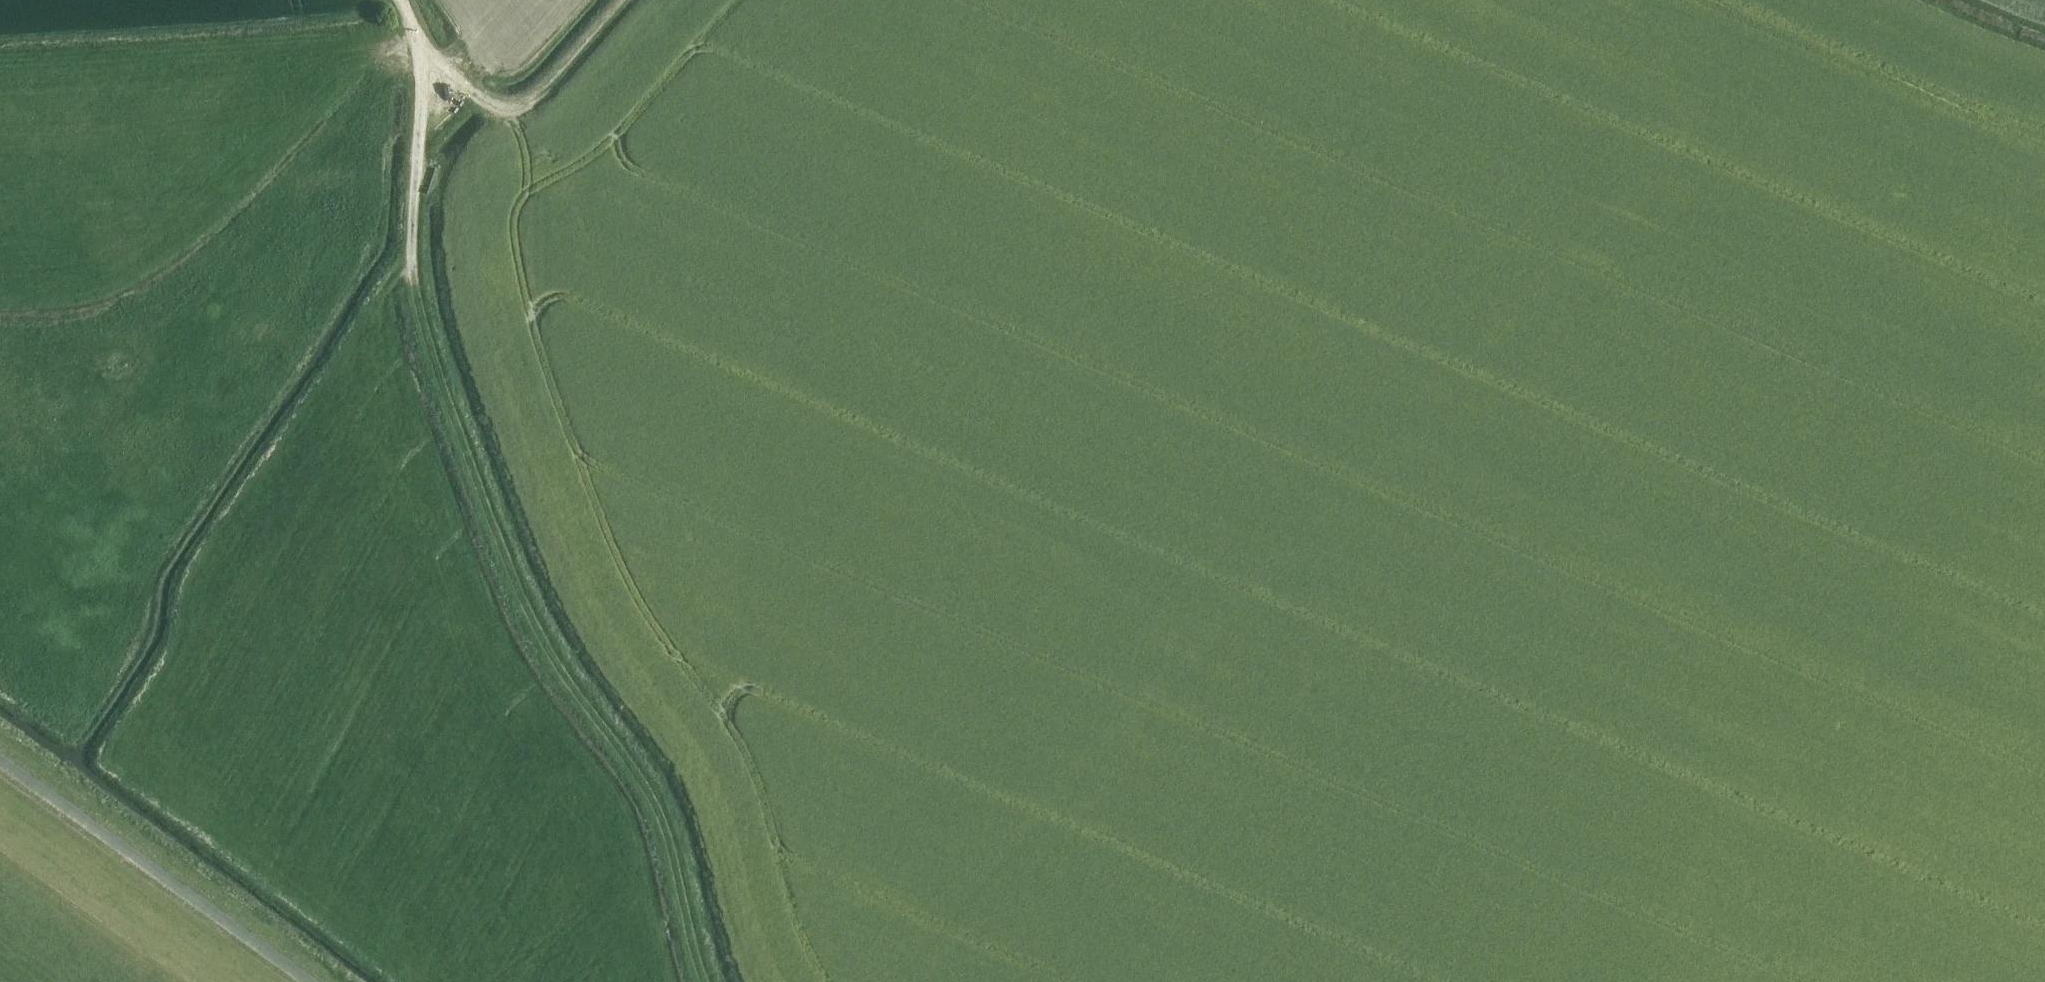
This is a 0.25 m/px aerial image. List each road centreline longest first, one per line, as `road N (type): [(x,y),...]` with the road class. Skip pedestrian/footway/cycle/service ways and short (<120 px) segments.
road 1 (track): [(399,0),(416,43),(422,110),(410,272),(421,328),(512,578),(553,660),(659,812),(704,981)]
road 2 (track): [(309,981),(0,762)]
road 3 (track): [(592,46),(535,102),(512,109),(492,106),(440,73),(419,74)]

